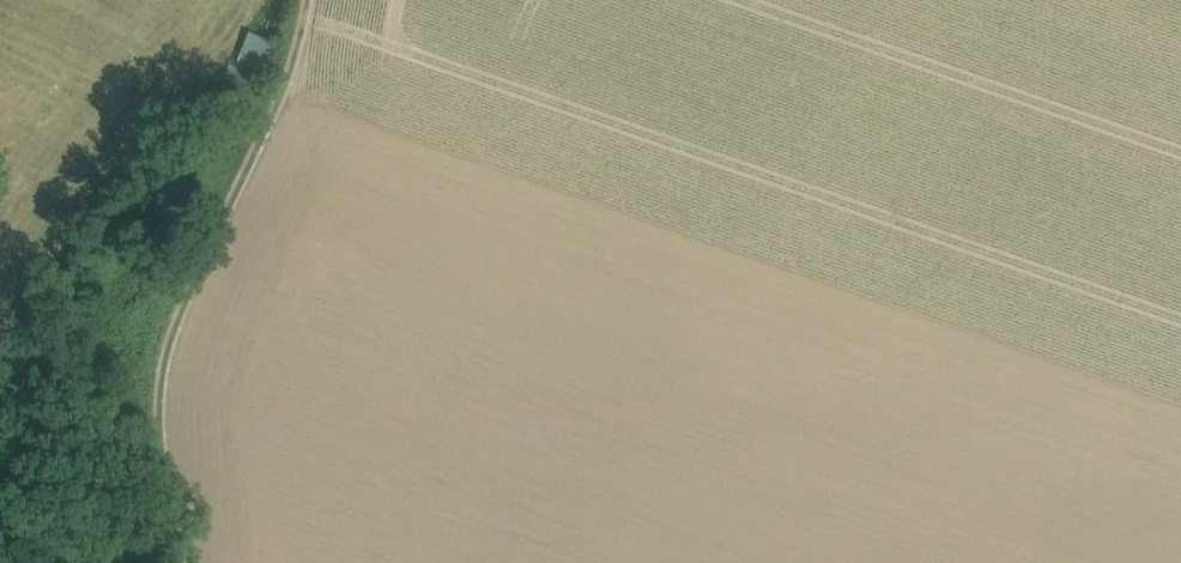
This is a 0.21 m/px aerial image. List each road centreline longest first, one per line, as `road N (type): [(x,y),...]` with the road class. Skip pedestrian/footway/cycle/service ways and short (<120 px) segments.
road 1 (track): [(177,562),(151,434),(151,388),(238,213),(288,86),(304,0)]

